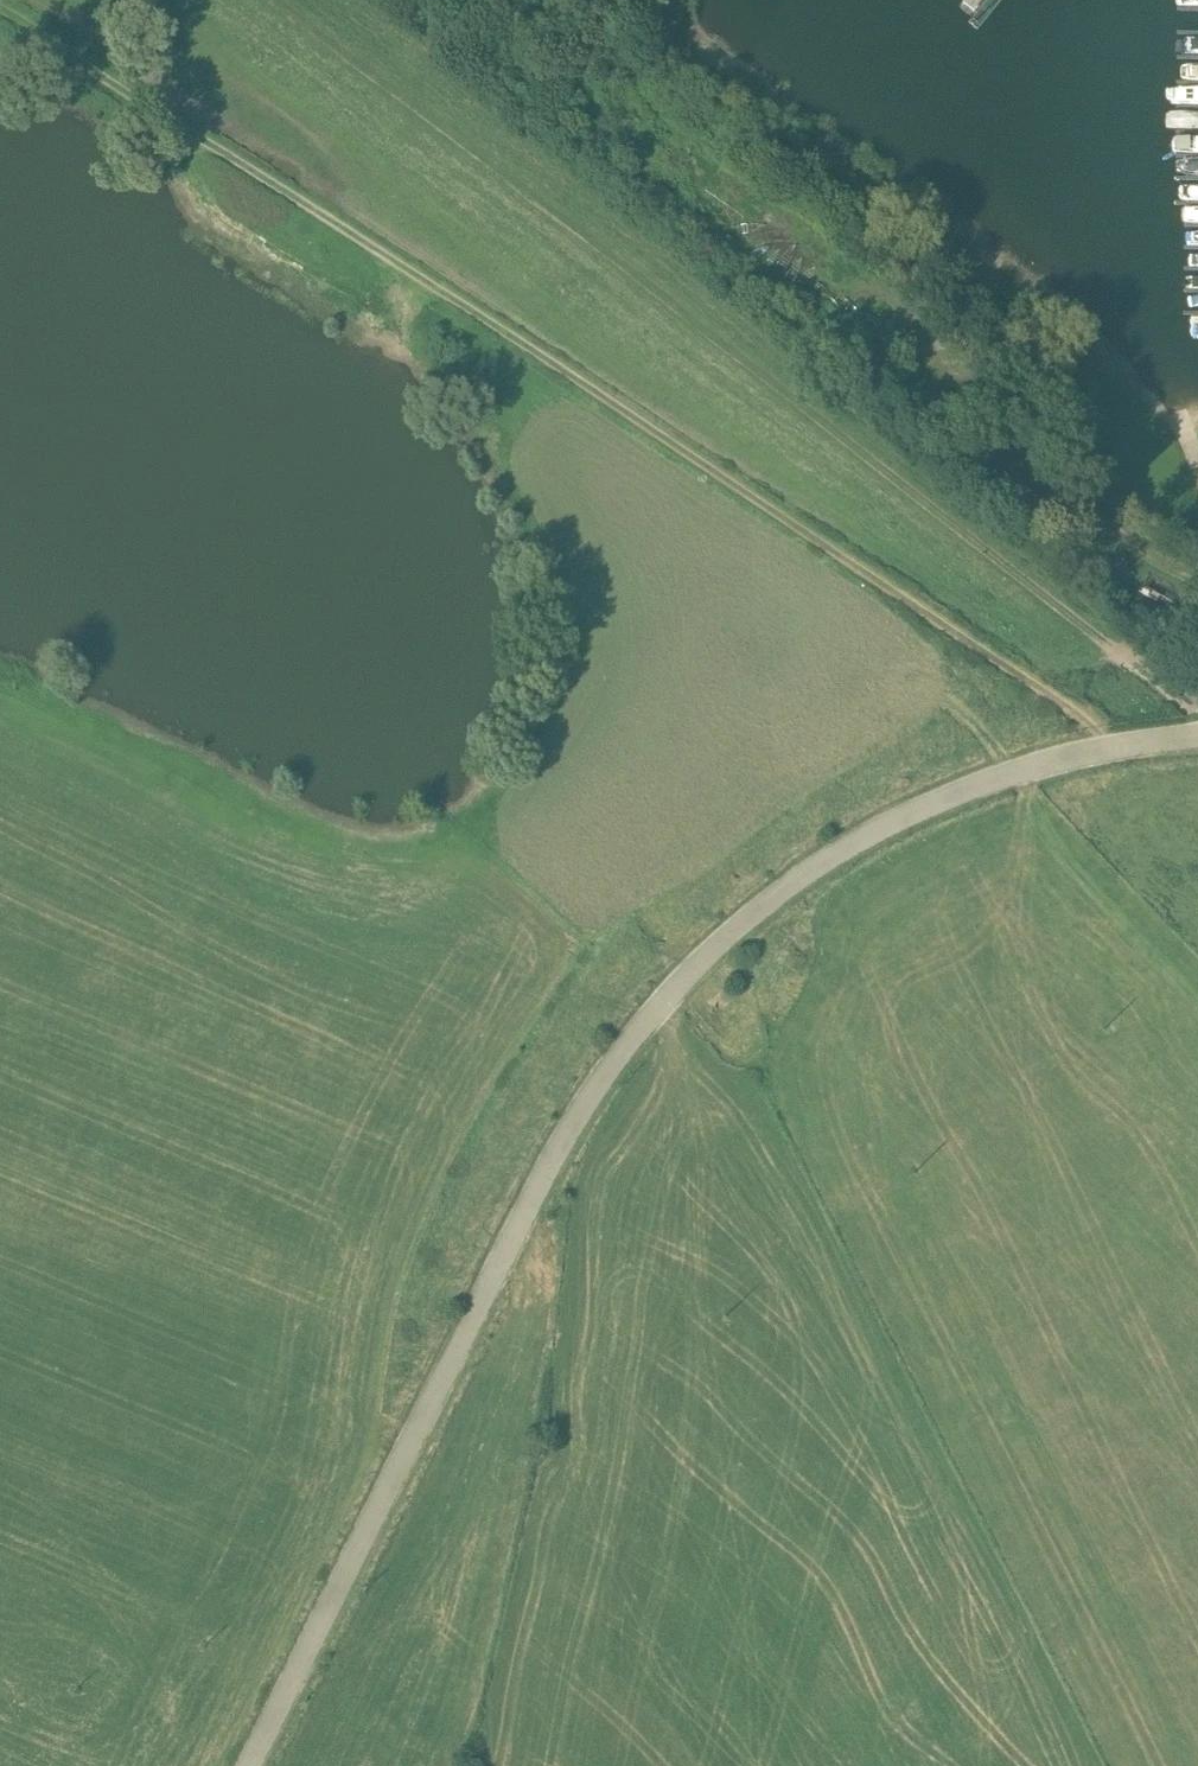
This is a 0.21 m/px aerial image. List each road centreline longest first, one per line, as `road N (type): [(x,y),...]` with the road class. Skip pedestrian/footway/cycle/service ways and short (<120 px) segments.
road 1 (unclassified): [(1197,736),(1111,746),(907,818),(777,898),(645,1020),(558,1147),(253,1765)]

